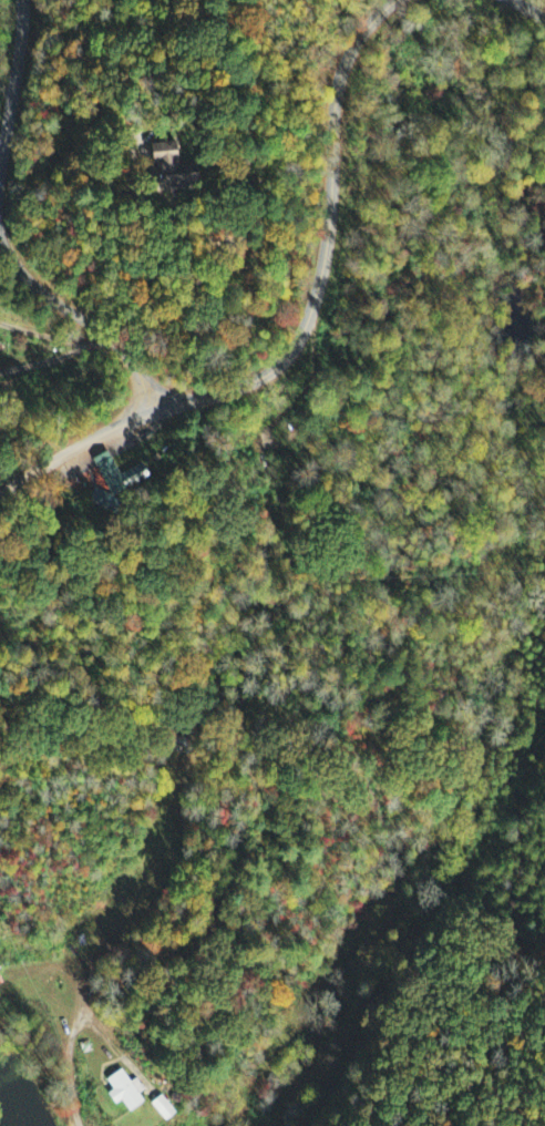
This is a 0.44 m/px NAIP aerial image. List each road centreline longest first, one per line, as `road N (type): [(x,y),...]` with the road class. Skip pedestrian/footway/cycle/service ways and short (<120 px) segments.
road 1 (residential): [(392,0),(362,27),(332,80),(311,270),(281,349),(255,376),(152,409),(0,493)]
road 2 (residential): [(152,409),(134,356),(27,277),(0,239)]
road 3 (residential): [(0,173),(20,0)]
road 4 (residential): [(123,347),(86,344),(0,371)]

